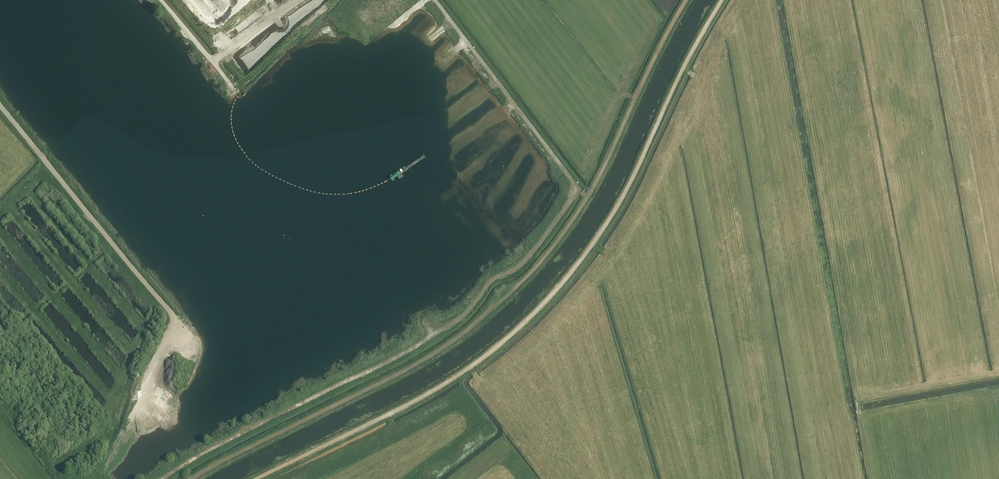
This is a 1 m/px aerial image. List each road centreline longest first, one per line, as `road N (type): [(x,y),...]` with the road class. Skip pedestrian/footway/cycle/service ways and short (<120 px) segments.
road 1 (track): [(257,478),(458,375),(544,304),(607,223),(722,0)]
road 2 (track): [(0,106),(173,316),(168,331)]

